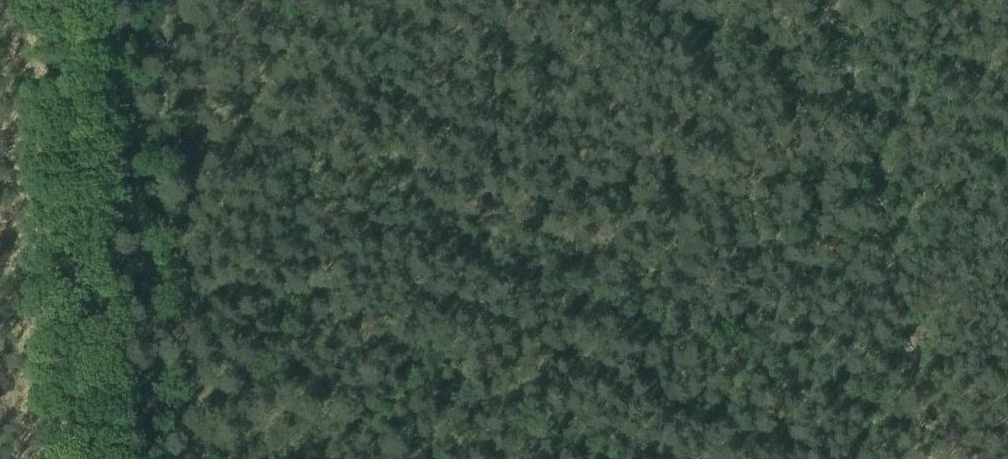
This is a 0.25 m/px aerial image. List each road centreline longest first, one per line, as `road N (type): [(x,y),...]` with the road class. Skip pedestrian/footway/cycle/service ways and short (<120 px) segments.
road 1 (track): [(934,458),(837,0)]
road 2 (track): [(68,0),(90,458)]

